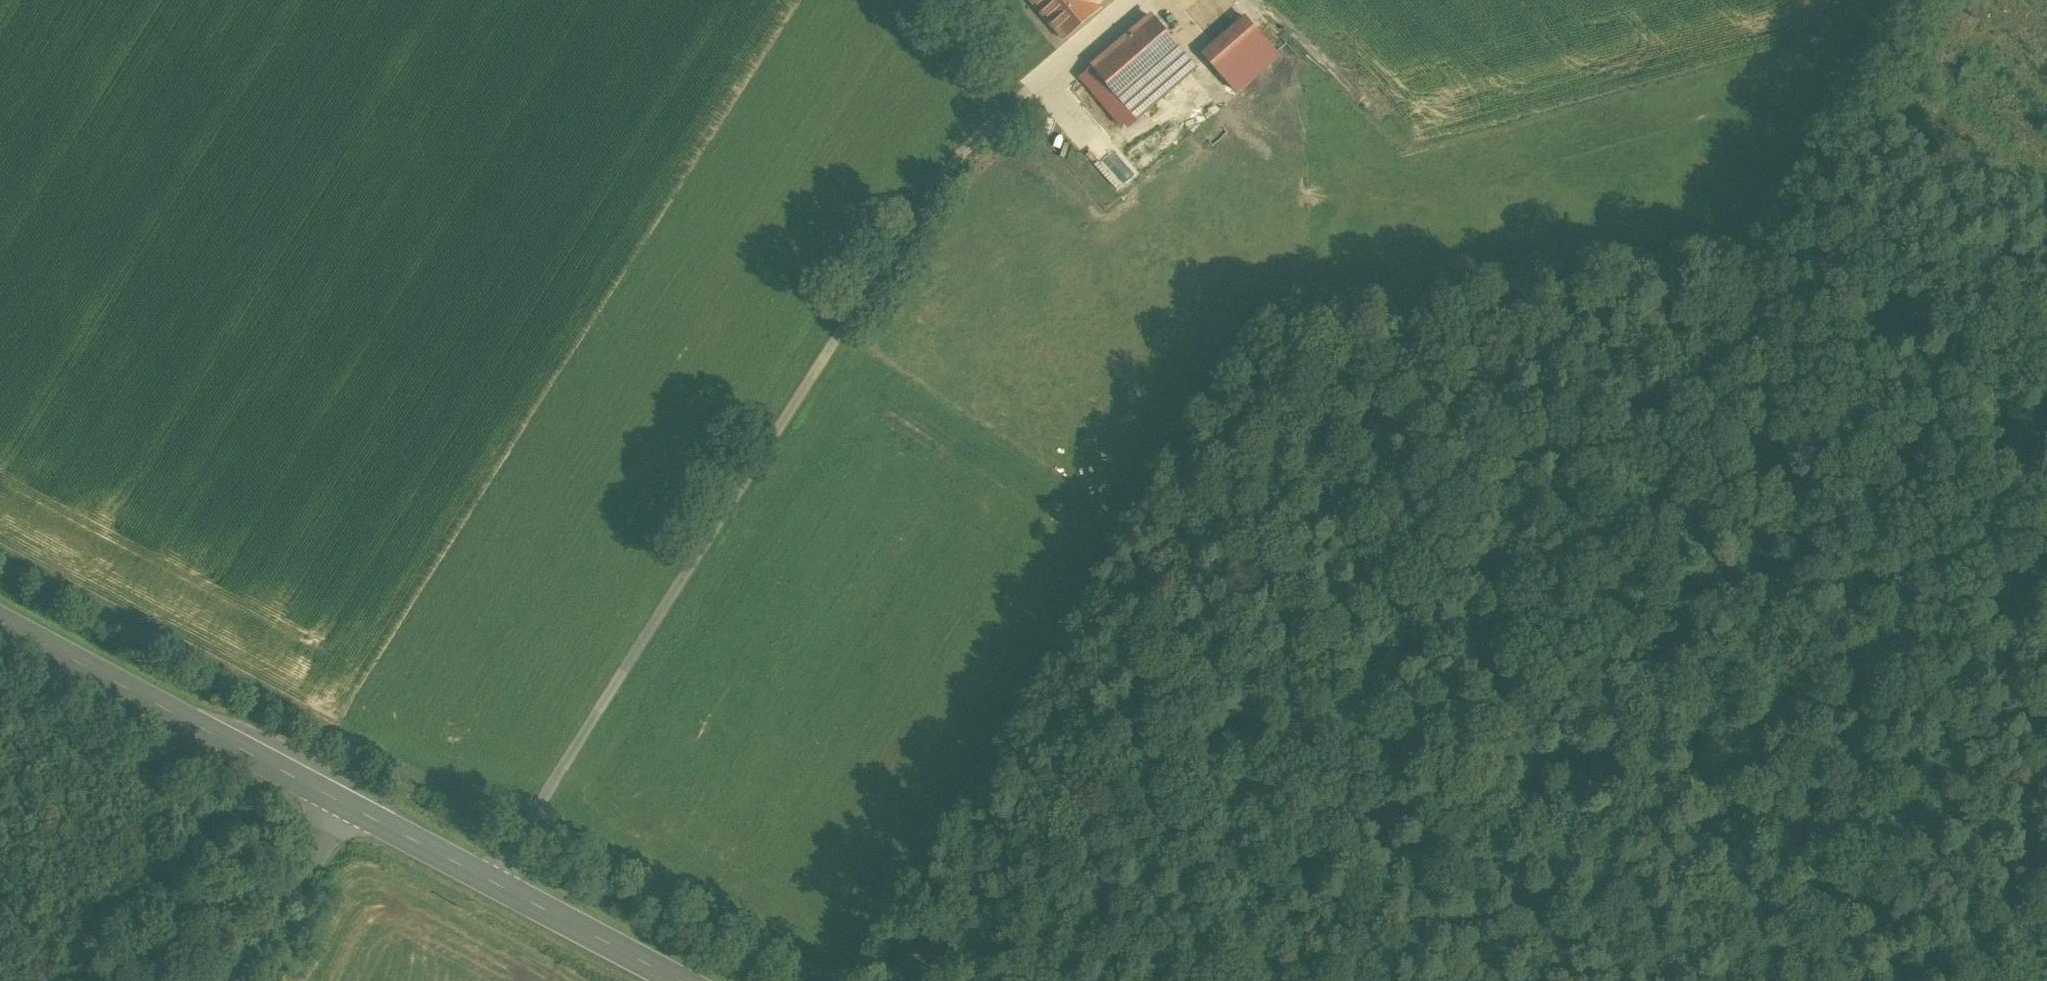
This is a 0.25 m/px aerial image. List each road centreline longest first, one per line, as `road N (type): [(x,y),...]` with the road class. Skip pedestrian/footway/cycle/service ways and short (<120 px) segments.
road 1 (secondary): [(329,801),(671,980)]
road 2 (secondary): [(0,624),(329,801)]
road 3 (residential): [(238,980),(329,801)]

